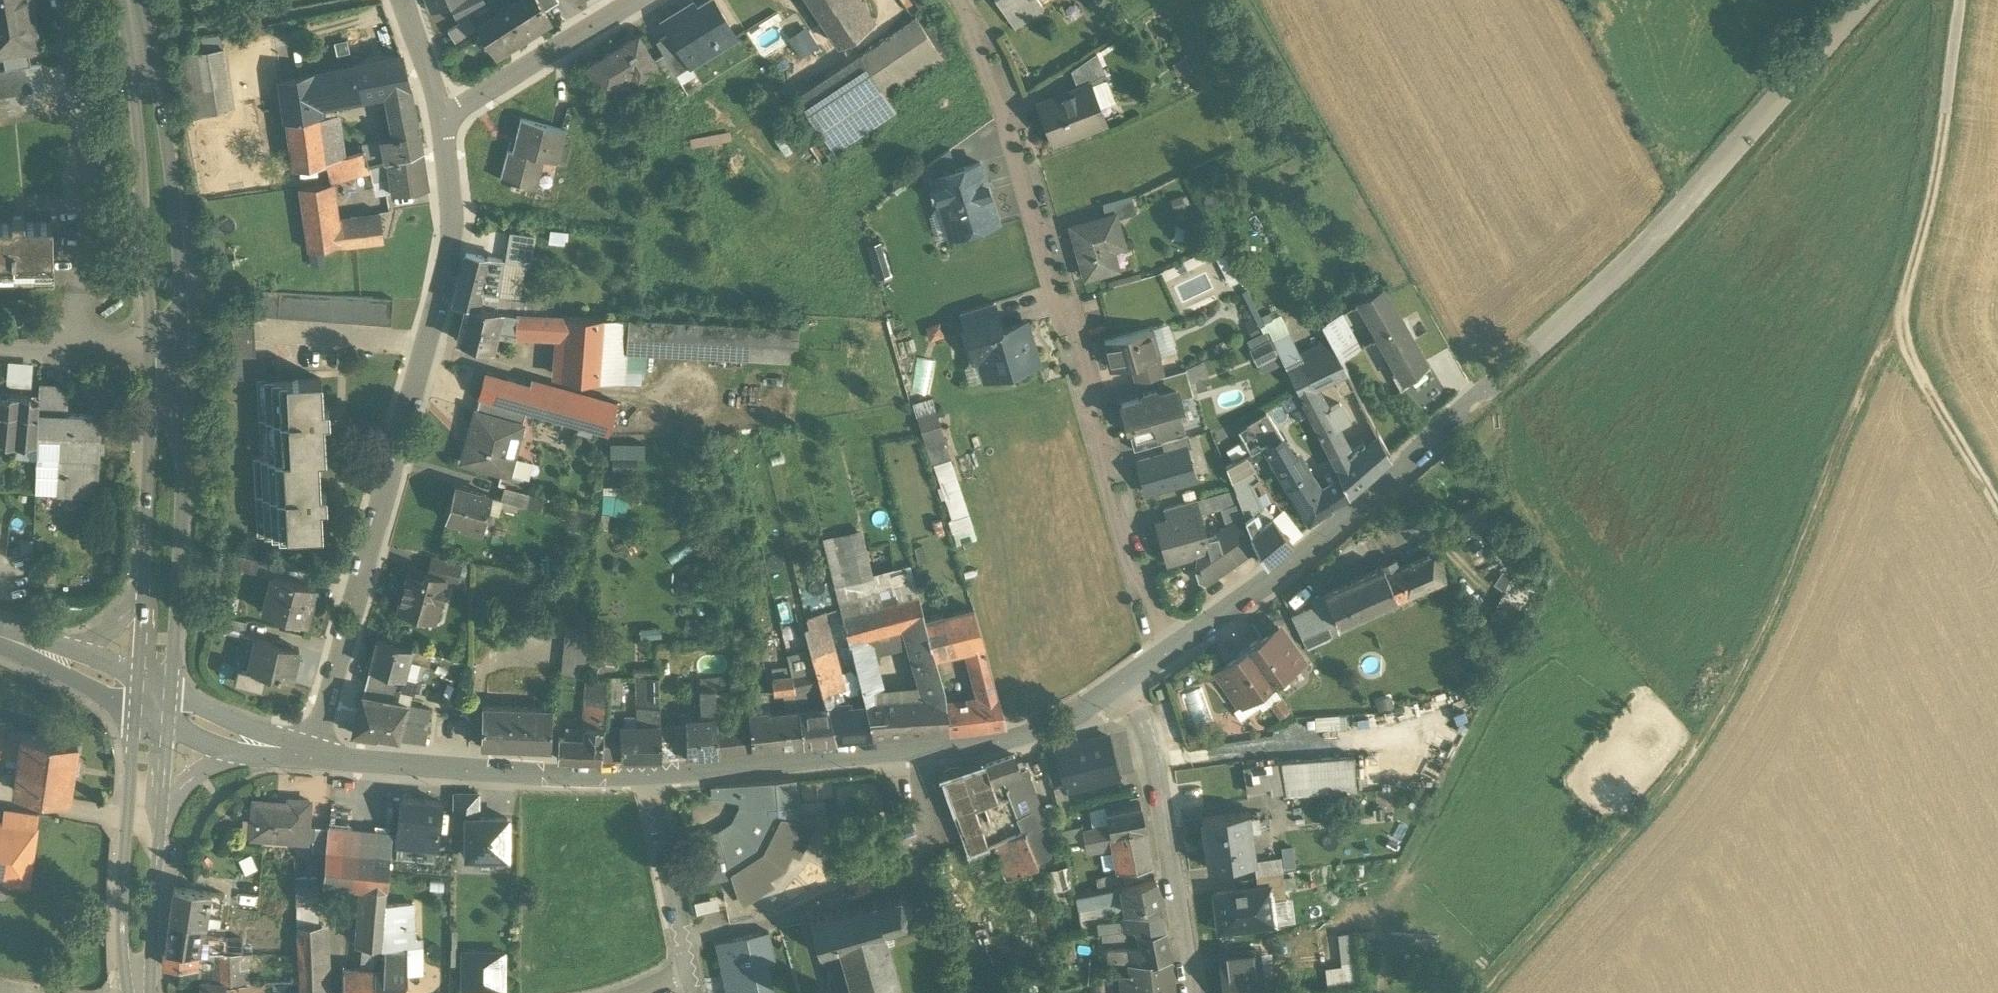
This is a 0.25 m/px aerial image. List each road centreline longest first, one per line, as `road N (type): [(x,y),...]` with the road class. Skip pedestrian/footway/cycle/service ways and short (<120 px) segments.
road 1 (track): [(1482,992),(1689,762),(1754,648),(1893,333),(1920,250),(1947,134),(1962,0)]
road 2 (residential): [(1165,657),(1001,77),(949,0)]
road 3 (residential): [(442,120),(453,240),(321,713),(319,757)]
road 4 (unclassified): [(1868,0),(1626,267),(1516,373)]
road 5 (residential): [(1130,683),(1054,732),(985,748),(651,777)]
road 6 (residential): [(1516,373),(1469,404),(1272,579),(1165,657)]
road 7 (secondary): [(167,352),(163,243),(123,0)]
road 8 (residential): [(67,343),(93,200),(57,0)]
road 9 (residential): [(651,777),(319,757)]
road 10 (residential): [(1191,992),(1161,793),(1130,683)]
road 11 (residential): [(442,120),(634,0)]
road 12 (residential): [(651,777),(688,984)]
road 13 (track): [(1893,333),(1997,504)]
road 14 (secondary): [(162,549),(167,352)]
road 15 (secondary): [(136,992),(142,818)]
road 16 (secondary): [(151,713),(162,549)]
road 17 (secondary): [(162,549),(126,611),(59,657)]
road 18 (residential): [(401,0),(442,120)]
road 19 (secondary): [(142,818),(246,751)]

